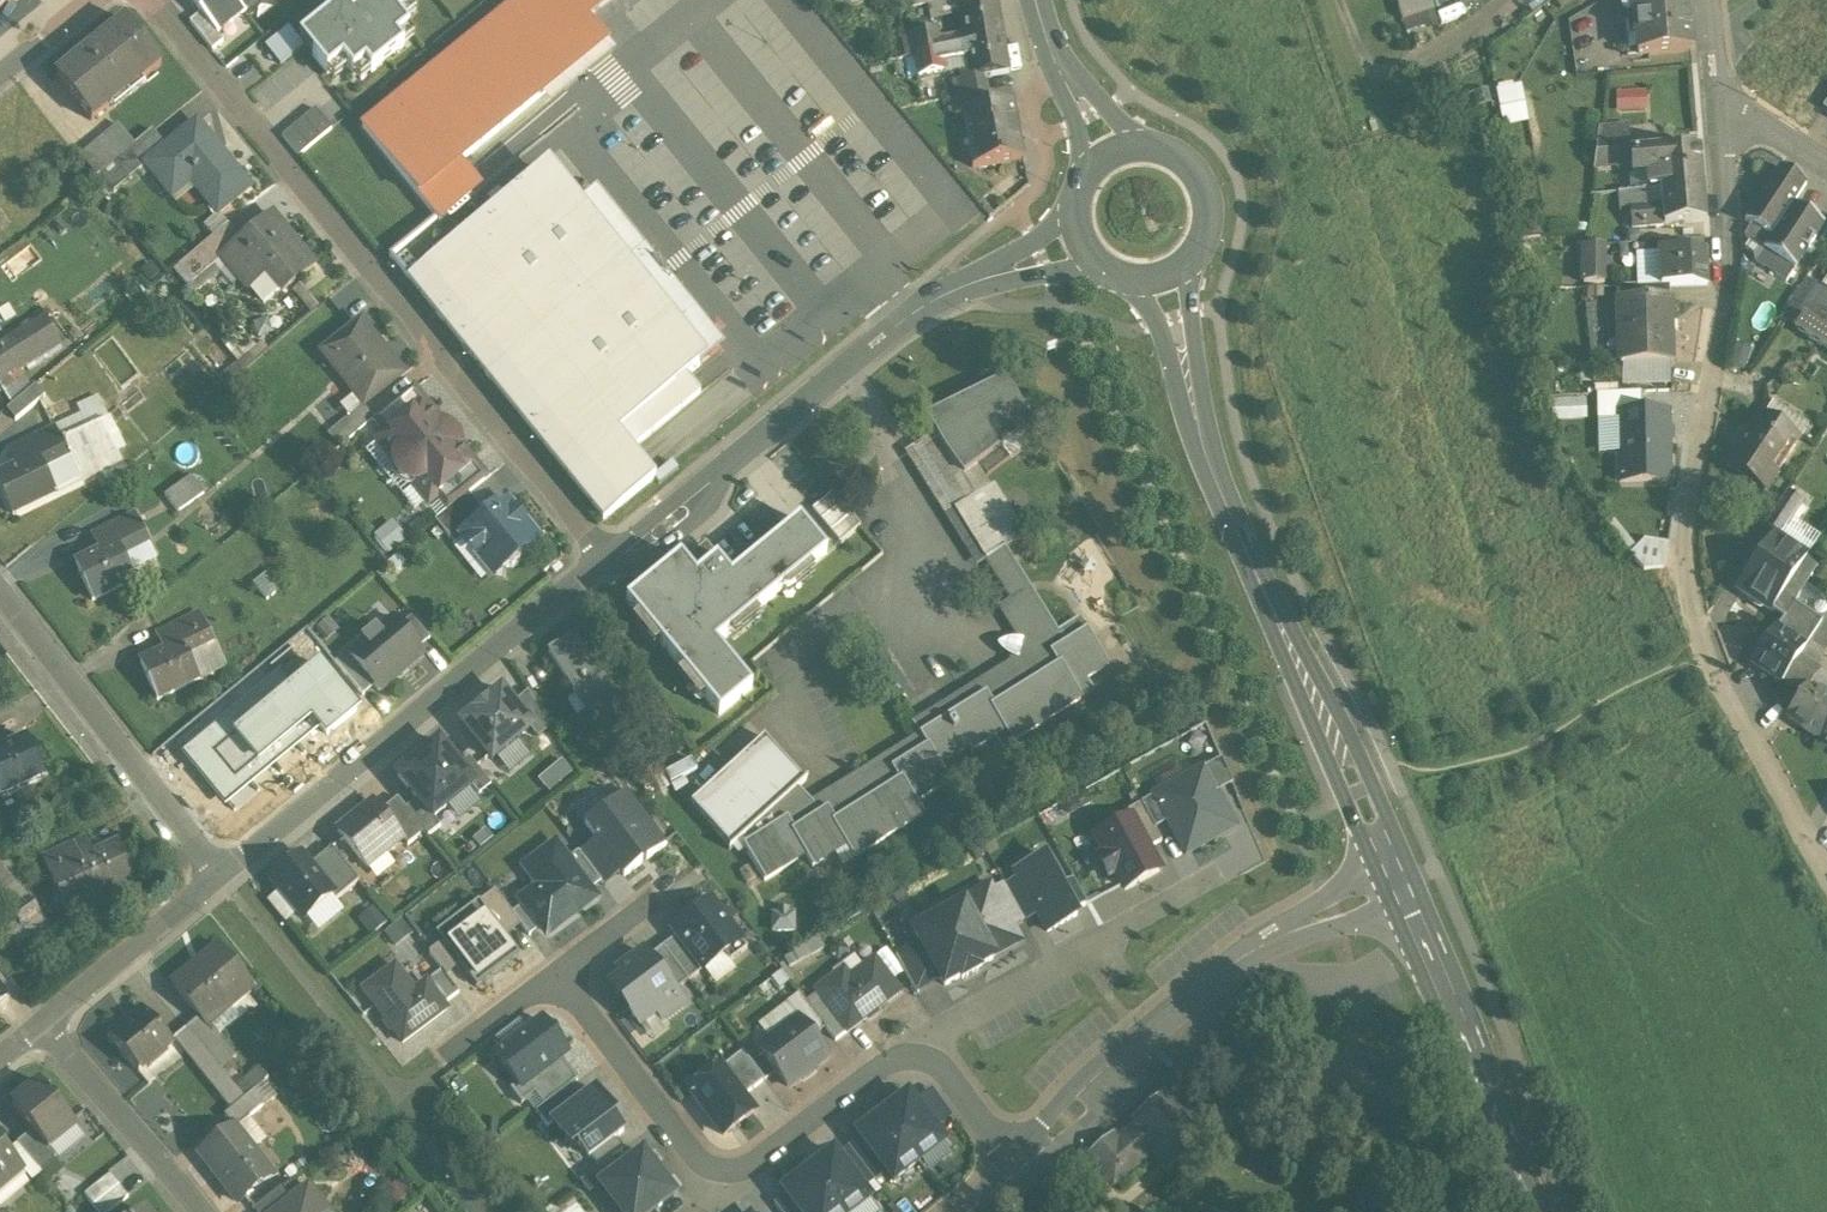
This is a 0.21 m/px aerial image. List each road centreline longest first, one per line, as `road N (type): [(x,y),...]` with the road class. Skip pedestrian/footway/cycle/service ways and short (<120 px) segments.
road 1 (residential): [(1719,114),(1722,272),(1687,580),(1722,684),(1826,878)]
road 2 (residential): [(599,566),(148,0)]
road 3 (secondary): [(1398,884),(1201,452),(1166,280)]
road 4 (residential): [(1075,242),(902,318),(669,524),(599,566)]
road 5 (residential): [(599,566),(220,874)]
road 6 (residential): [(1398,884),(1271,942),(1136,1041),(1022,1165)]
road 7 (residential): [(220,874),(0,584)]
road 8 (secondary): [(1542,1211),(1398,884)]
road 9 (residential): [(918,1045),(1216,872)]
road 10 (residential): [(557,977),(725,1192)]
road 11 (residential): [(725,1192),(918,1045)]
road 12 (residential): [(42,1027),(194,1211)]
road 13 (residential): [(220,874),(42,1027)]
road 14 (secondary): [(1166,280),(1205,242),(1206,189),(1168,151),(1115,150)]
road 15 (secondary): [(1115,150),(1088,119),(1045,40),(1036,0)]
road 16 (residential): [(918,1045),(1022,1165)]
road 17 (residential): [(443,1066),(557,977)]
road 18 (residential): [(557,977),(659,896)]

